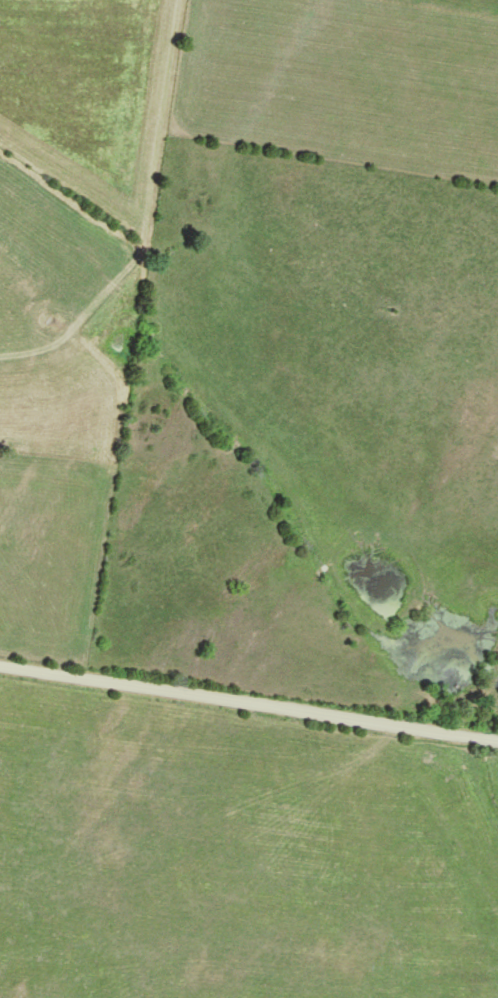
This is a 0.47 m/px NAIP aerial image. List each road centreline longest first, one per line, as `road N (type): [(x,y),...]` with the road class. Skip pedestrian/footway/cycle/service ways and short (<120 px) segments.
road 1 (residential): [(497,749),(0,674)]

